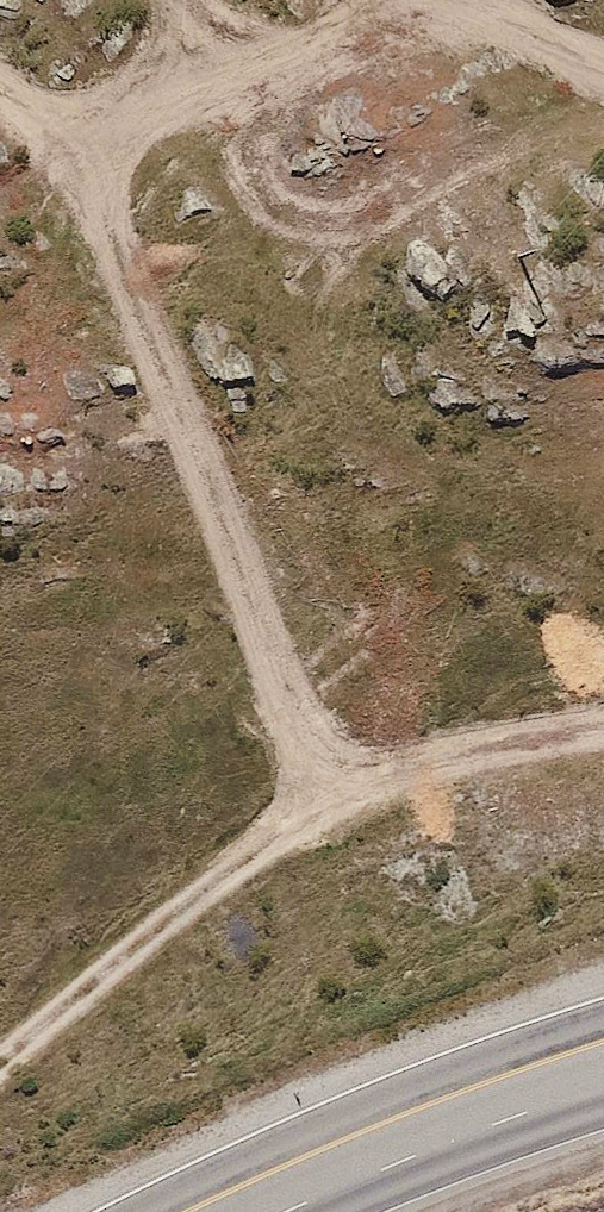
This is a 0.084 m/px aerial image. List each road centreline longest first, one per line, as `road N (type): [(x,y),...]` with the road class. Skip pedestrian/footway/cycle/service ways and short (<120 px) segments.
road 1 (track): [(334,802),(75,133),(0,98)]
road 2 (track): [(0,1060),(161,920),(308,813),(454,752),(603,724)]
road 3 (primary): [(603,1043),(272,1170),(190,1211)]
road 4 (track): [(75,133),(402,0)]
road 5 (track): [(437,0),(603,54)]

